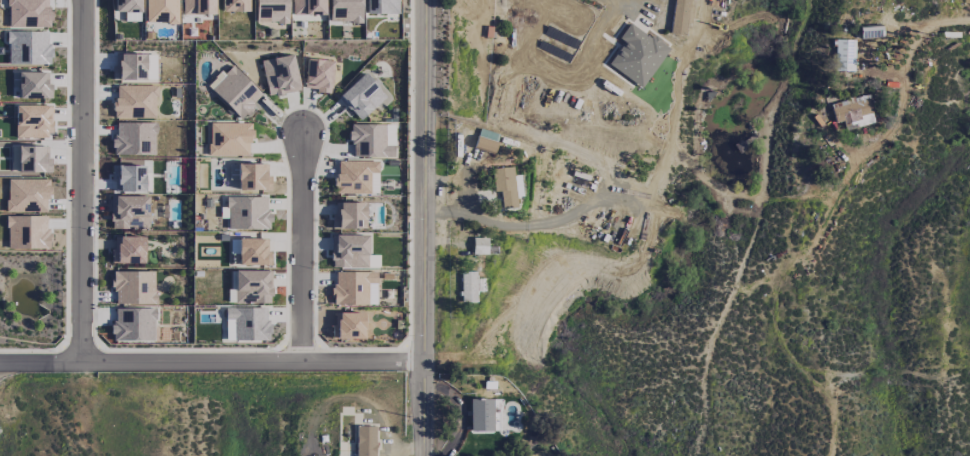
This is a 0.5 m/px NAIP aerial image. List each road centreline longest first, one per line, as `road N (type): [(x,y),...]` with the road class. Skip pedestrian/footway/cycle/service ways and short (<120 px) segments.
road 1 (tertiary): [(424,455),(426,0)]
road 2 (residential): [(80,357),(84,0)]
road 3 (residential): [(424,360),(80,357)]
road 4 (residential): [(300,360),(302,138)]
road 5 (track): [(969,19),(925,23),(900,57),(899,102),(872,148),(850,160)]

